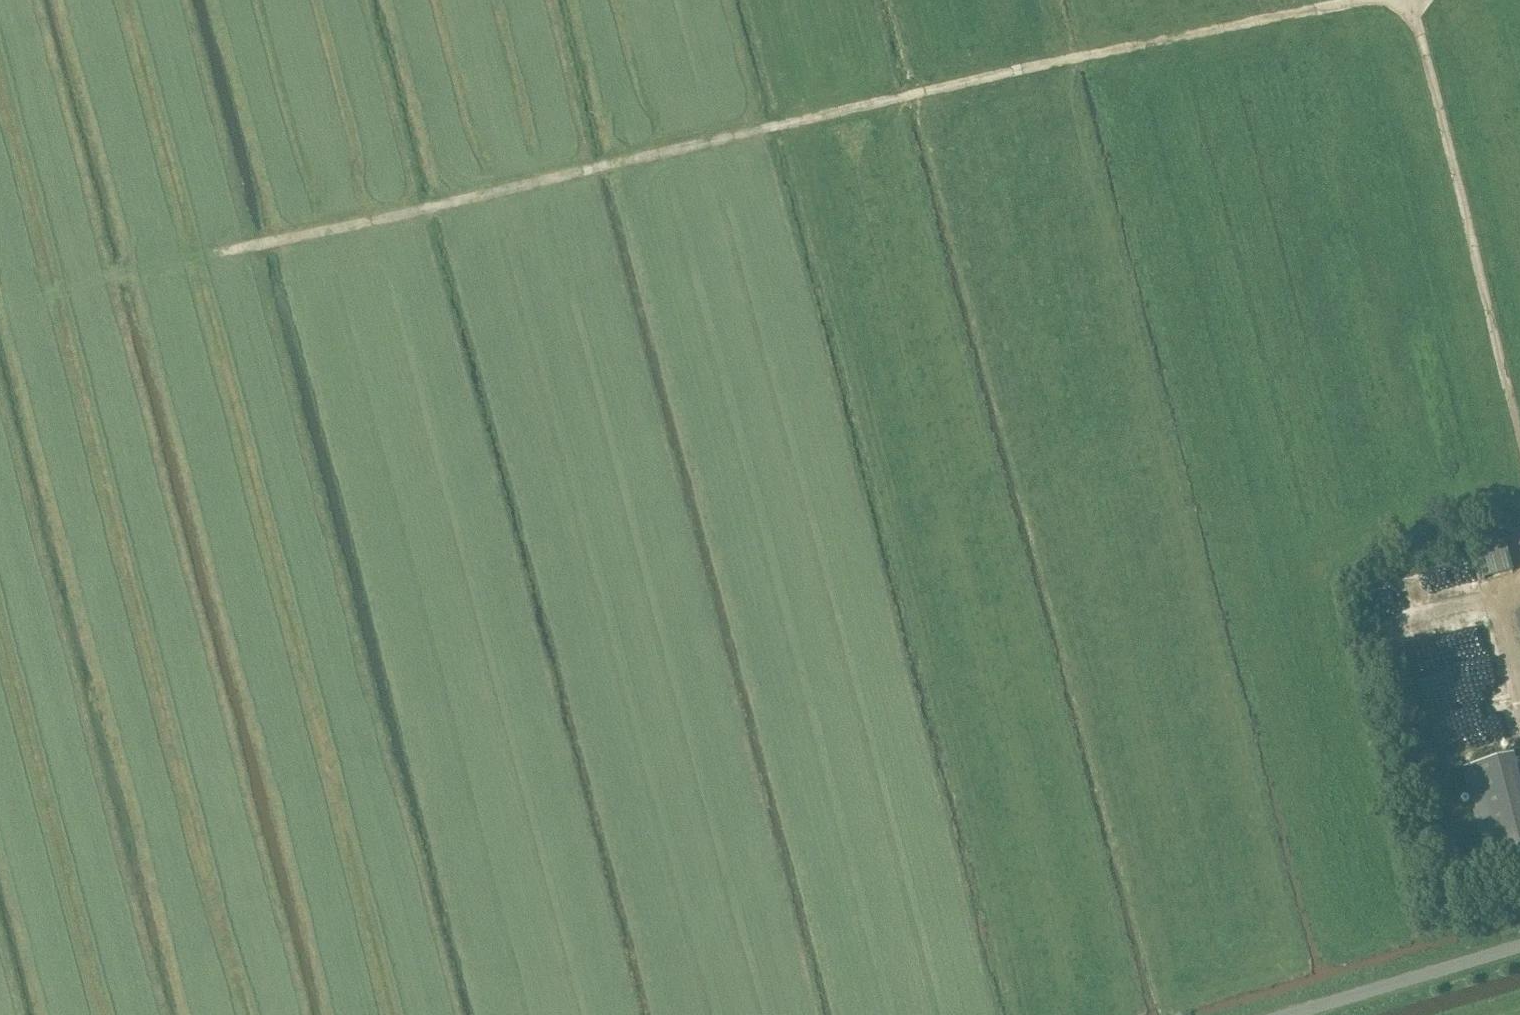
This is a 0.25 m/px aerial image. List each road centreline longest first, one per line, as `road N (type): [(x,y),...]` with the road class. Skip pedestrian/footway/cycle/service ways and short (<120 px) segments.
road 1 (unclassified): [(1285,1014),(1519,944)]

